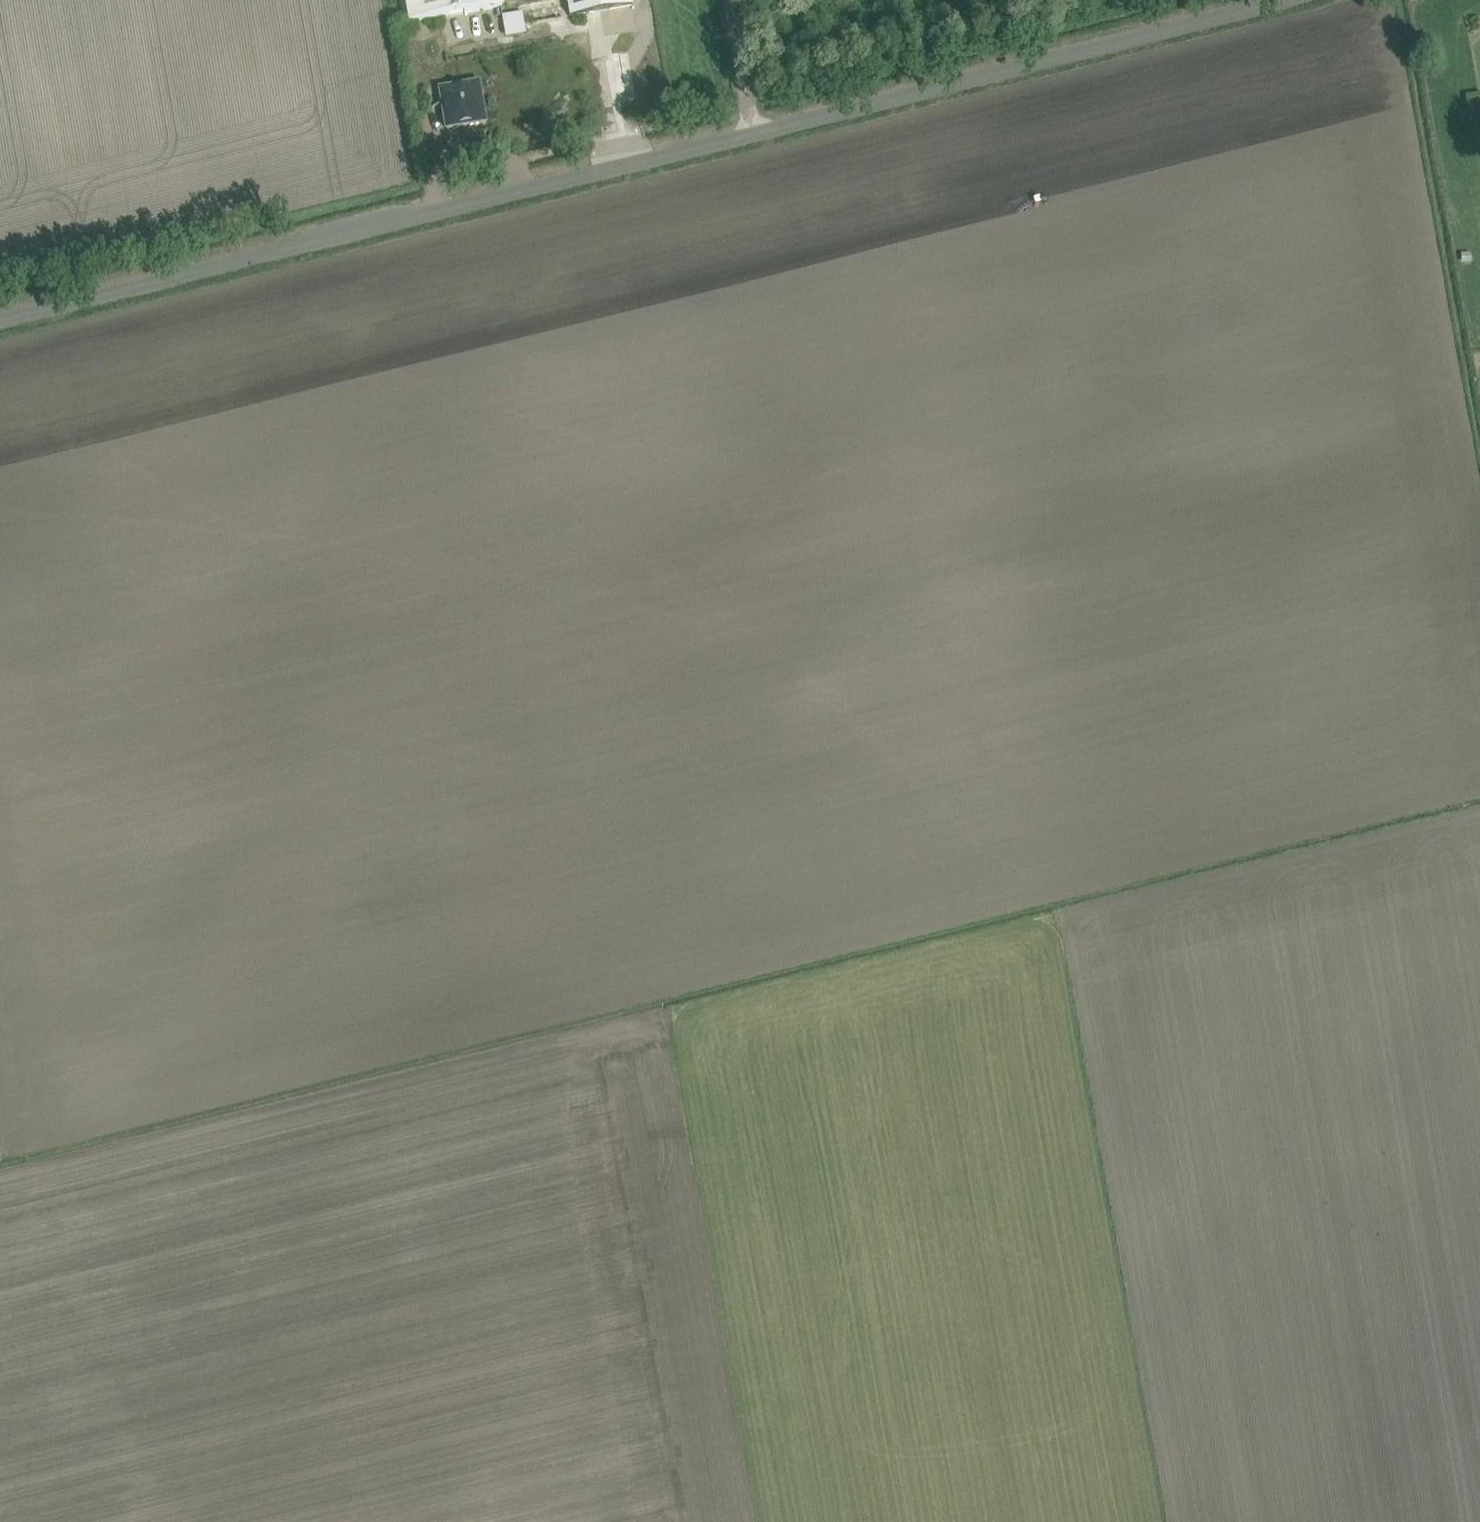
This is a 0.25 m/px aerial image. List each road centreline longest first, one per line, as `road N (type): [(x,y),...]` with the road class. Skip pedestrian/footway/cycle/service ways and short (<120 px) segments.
road 1 (unclassified): [(1286,0),(0,323)]
road 2 (track): [(749,0),(773,131)]

